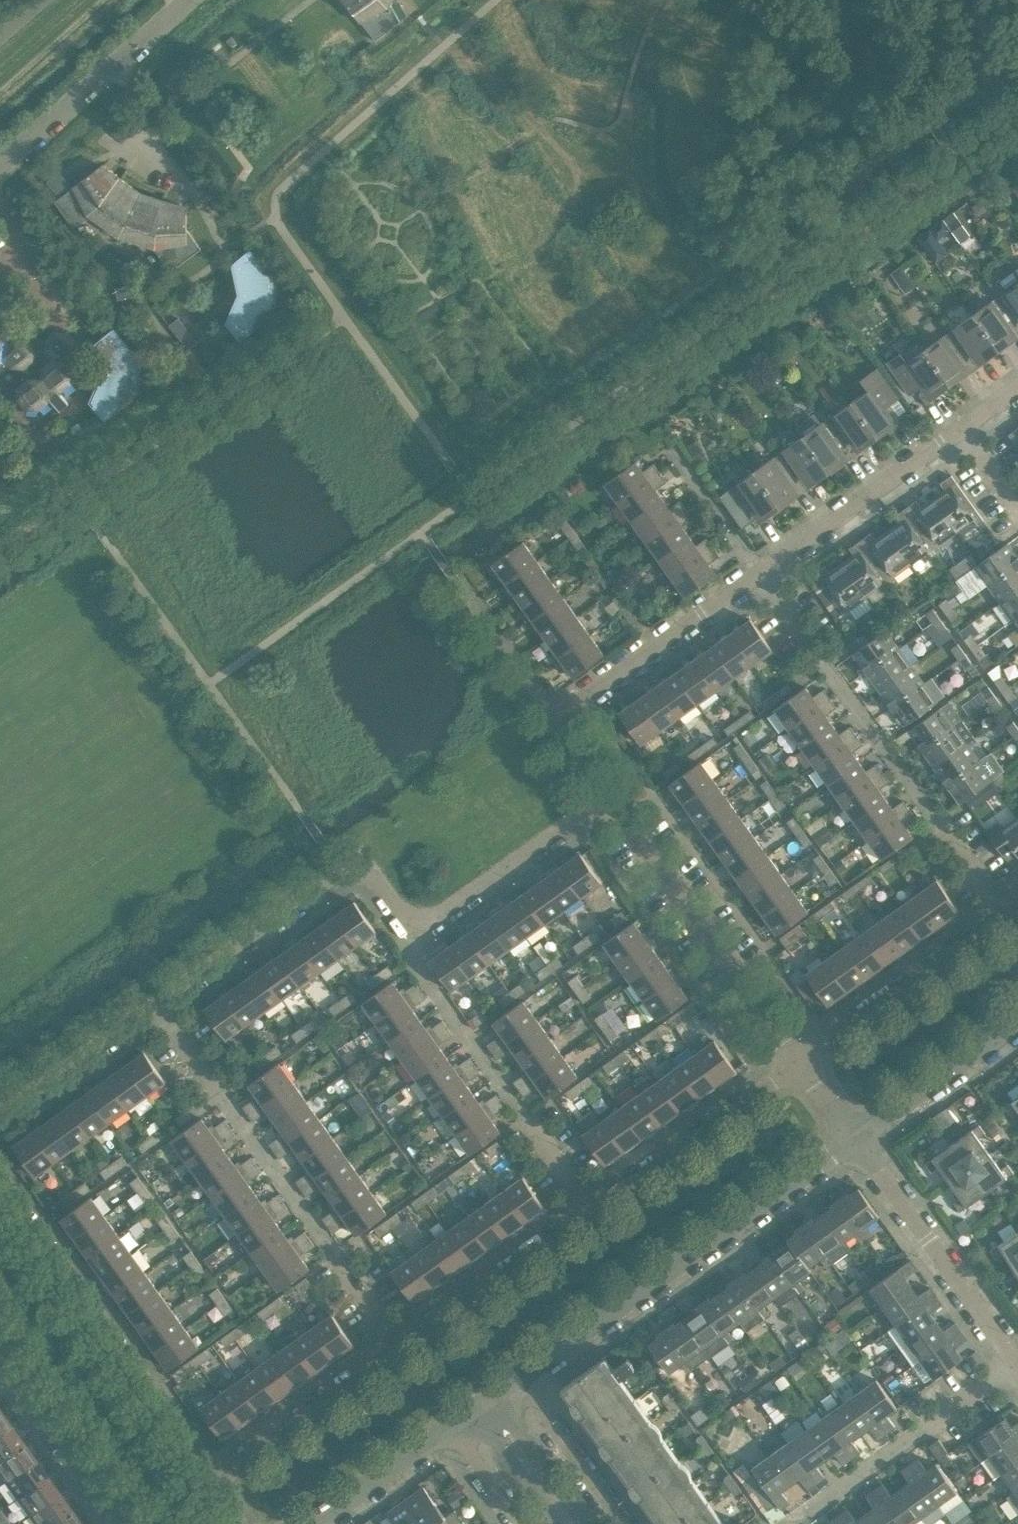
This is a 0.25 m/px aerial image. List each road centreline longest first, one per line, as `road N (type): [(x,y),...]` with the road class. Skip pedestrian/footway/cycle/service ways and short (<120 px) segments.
road 1 (residential): [(0,1113),(344,870),(369,871),(408,919),(430,922),(609,792)]
road 2 (residential): [(212,1483),(802,1063)]
road 3 (residential): [(609,792),(558,716),(1017,387)]
road 4 (tertiary): [(517,1378),(856,1136)]
road 5 (residential): [(212,1483),(0,1187)]
road 6 (residential): [(802,1063),(609,792)]
road 7 (residential): [(1017,1361),(856,1136)]
road 8 (residential): [(802,1063),(1017,906)]
road 9 (tertiary): [(0,163),(186,0)]
road 10 (residential): [(0,1350),(124,1523)]
road 11 (tertiary): [(856,1136),(1017,1020)]
road 12 (residential): [(622,1523),(517,1378)]
road 13 (residential): [(315,1523),(452,1426)]
road 14 (tertiary): [(586,1523),(493,1395)]
road 15 (tertiary): [(475,1409),(557,1523)]
road 16 (residential): [(522,1523),(452,1426)]

